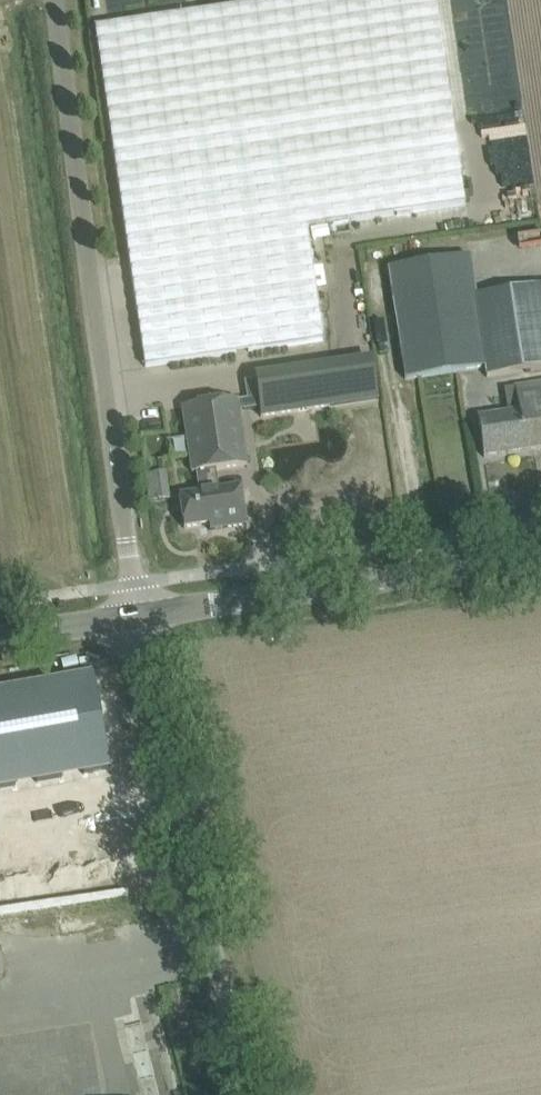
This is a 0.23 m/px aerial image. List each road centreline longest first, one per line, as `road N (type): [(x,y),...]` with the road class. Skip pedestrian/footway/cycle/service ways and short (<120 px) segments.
road 1 (unclassified): [(138,614),(54,0)]
road 2 (unclassified): [(246,1094),(138,614)]
road 3 (tertiary): [(138,614),(540,554)]
road 4 (tertiary): [(0,632),(138,614)]

